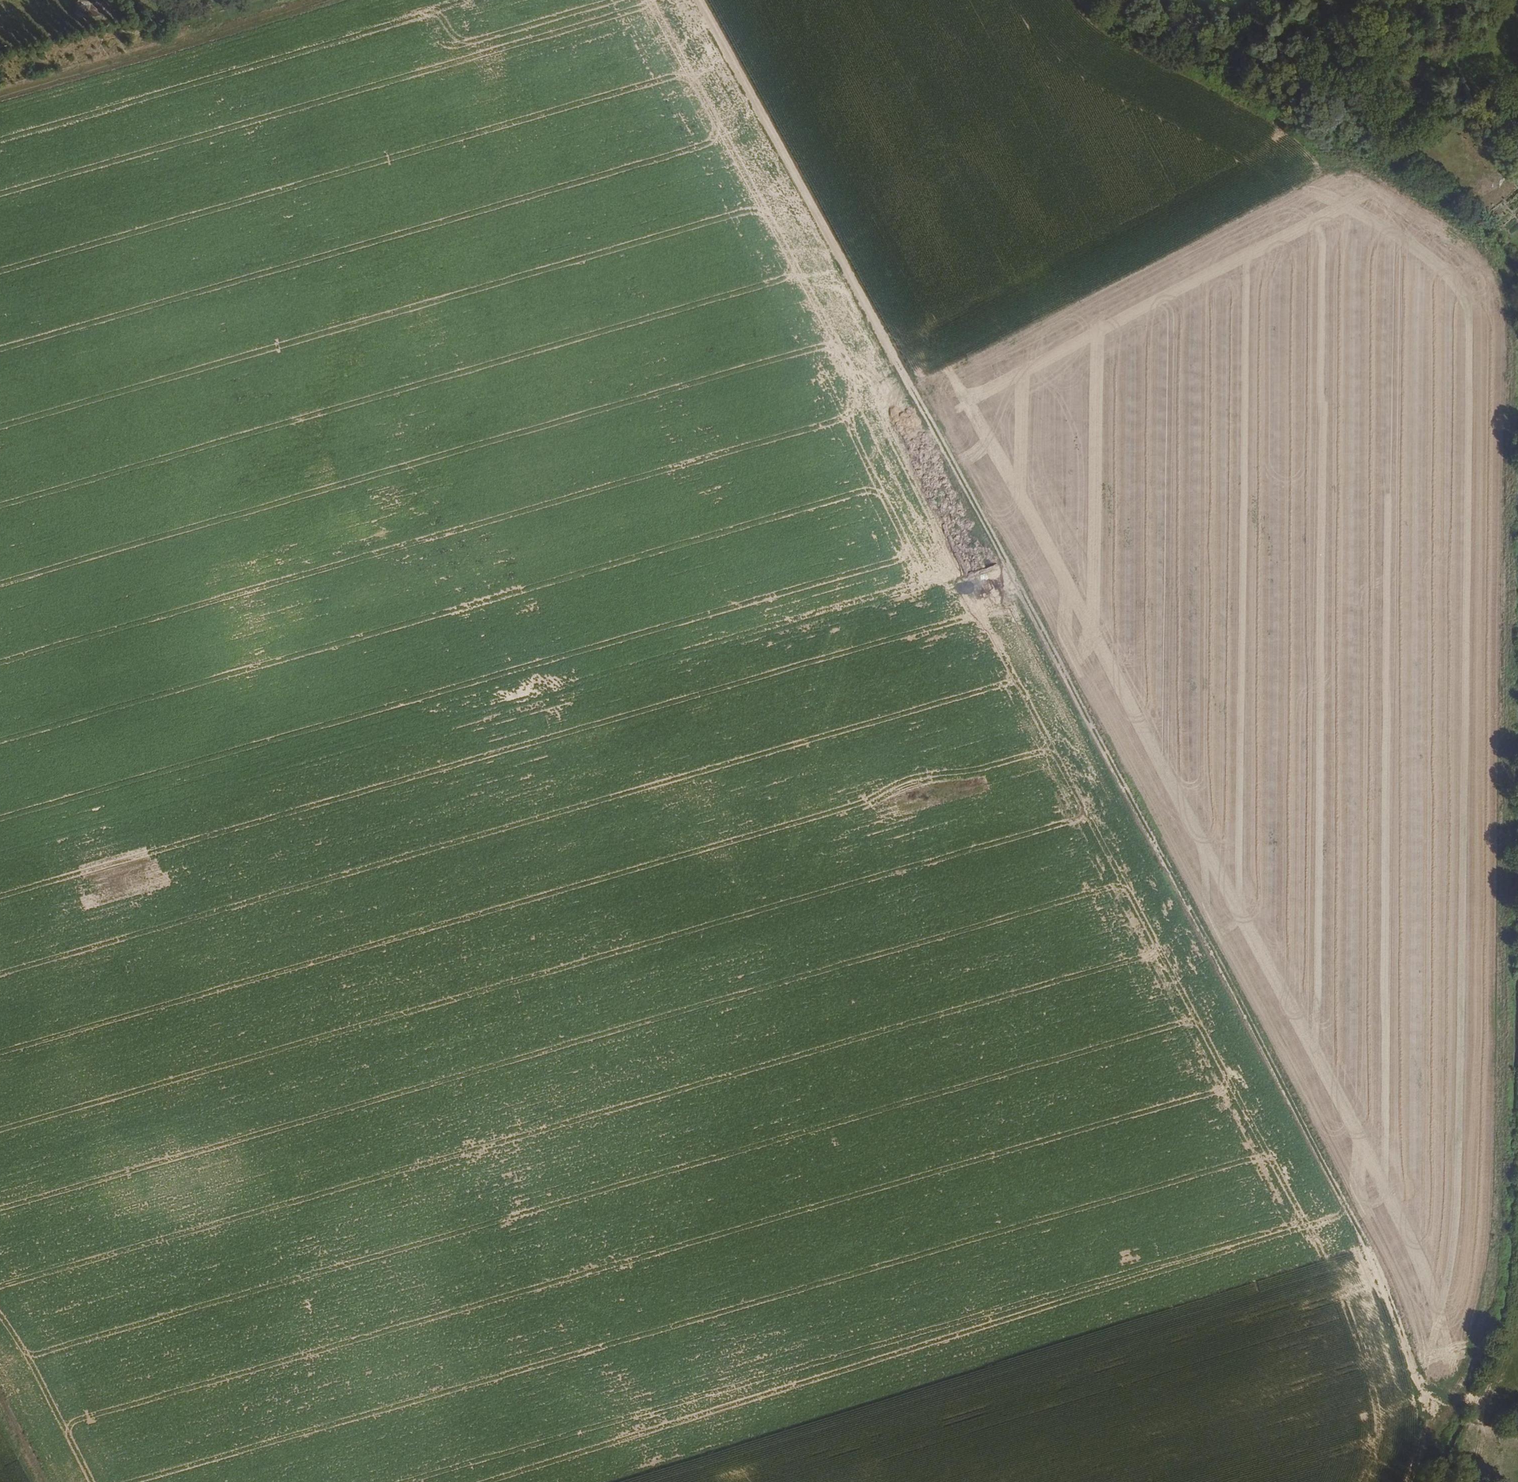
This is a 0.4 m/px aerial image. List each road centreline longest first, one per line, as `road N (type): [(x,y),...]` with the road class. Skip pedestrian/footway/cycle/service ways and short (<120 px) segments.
road 1 (track): [(695,0),(986,522),(1368,1252),(1444,1422)]

